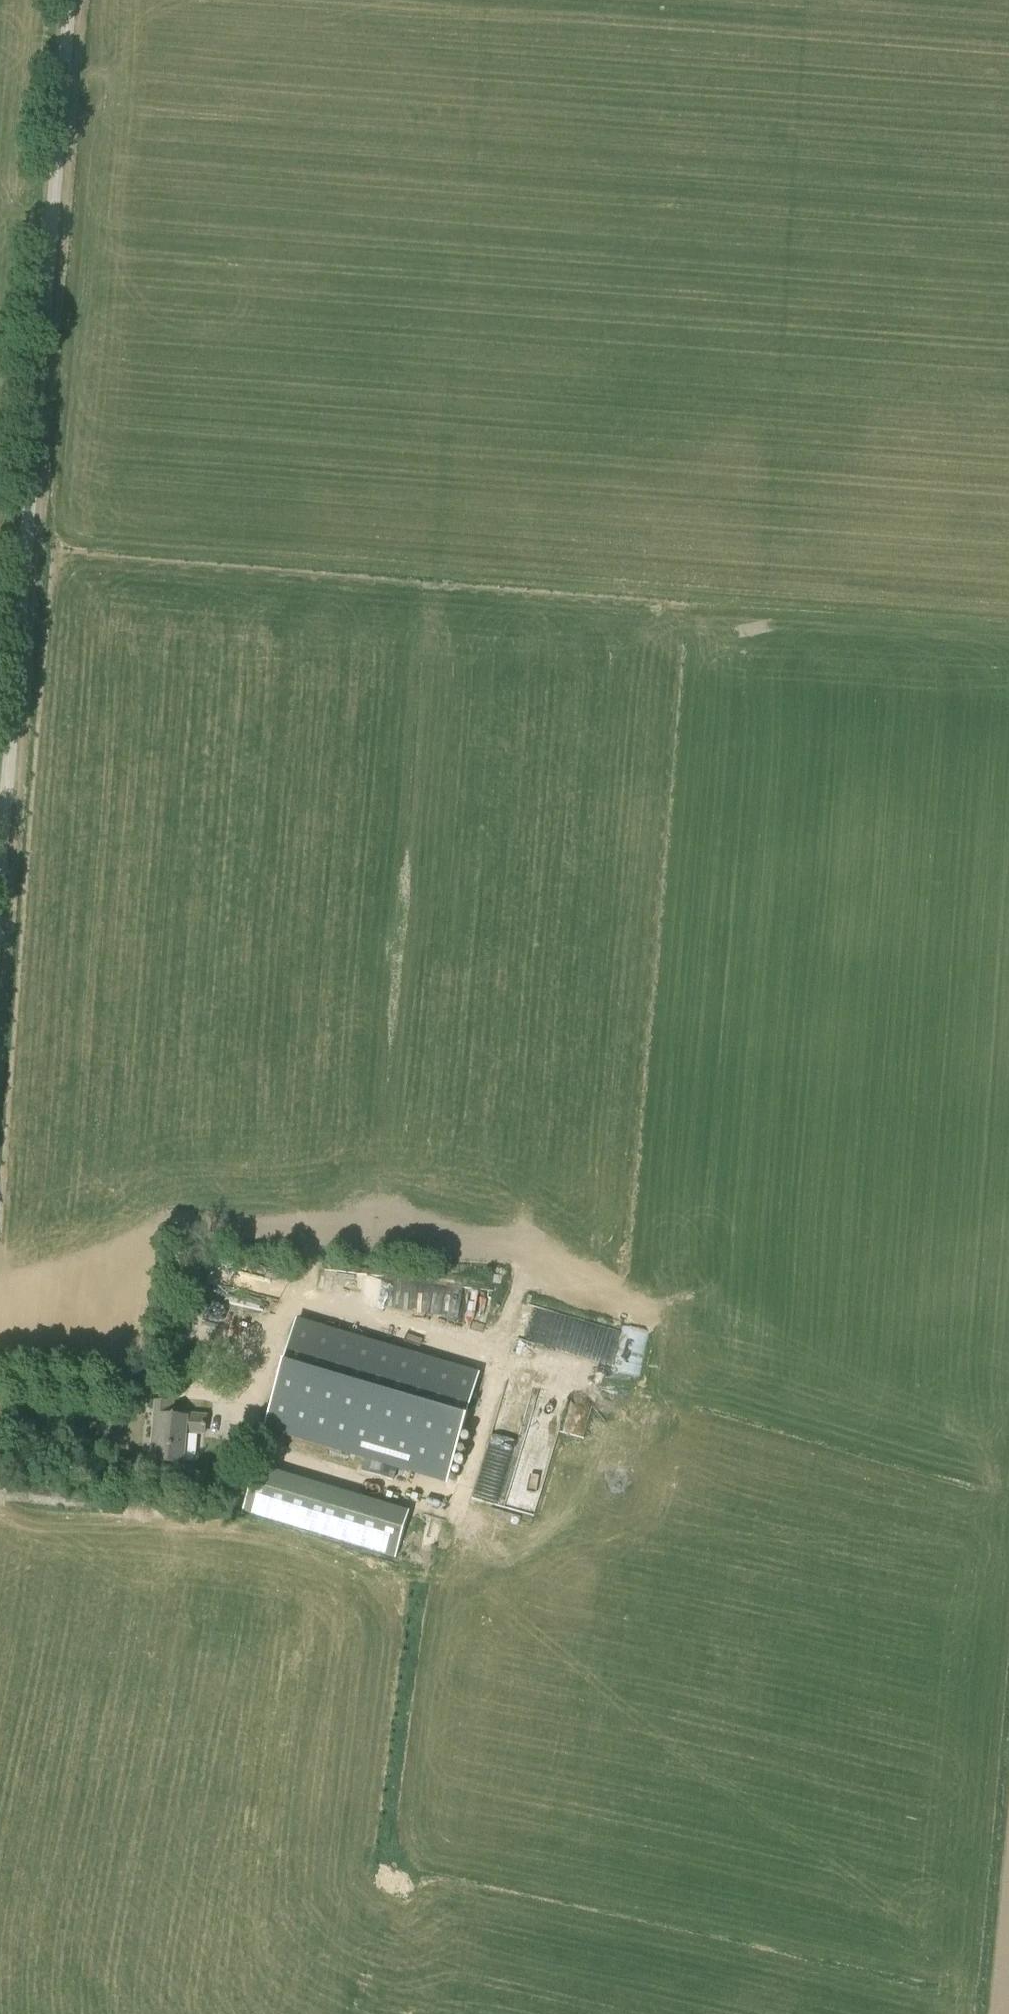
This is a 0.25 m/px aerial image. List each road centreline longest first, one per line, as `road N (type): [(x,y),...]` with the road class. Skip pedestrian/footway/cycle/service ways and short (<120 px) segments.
road 1 (unclassified): [(0,873),(68,0)]

